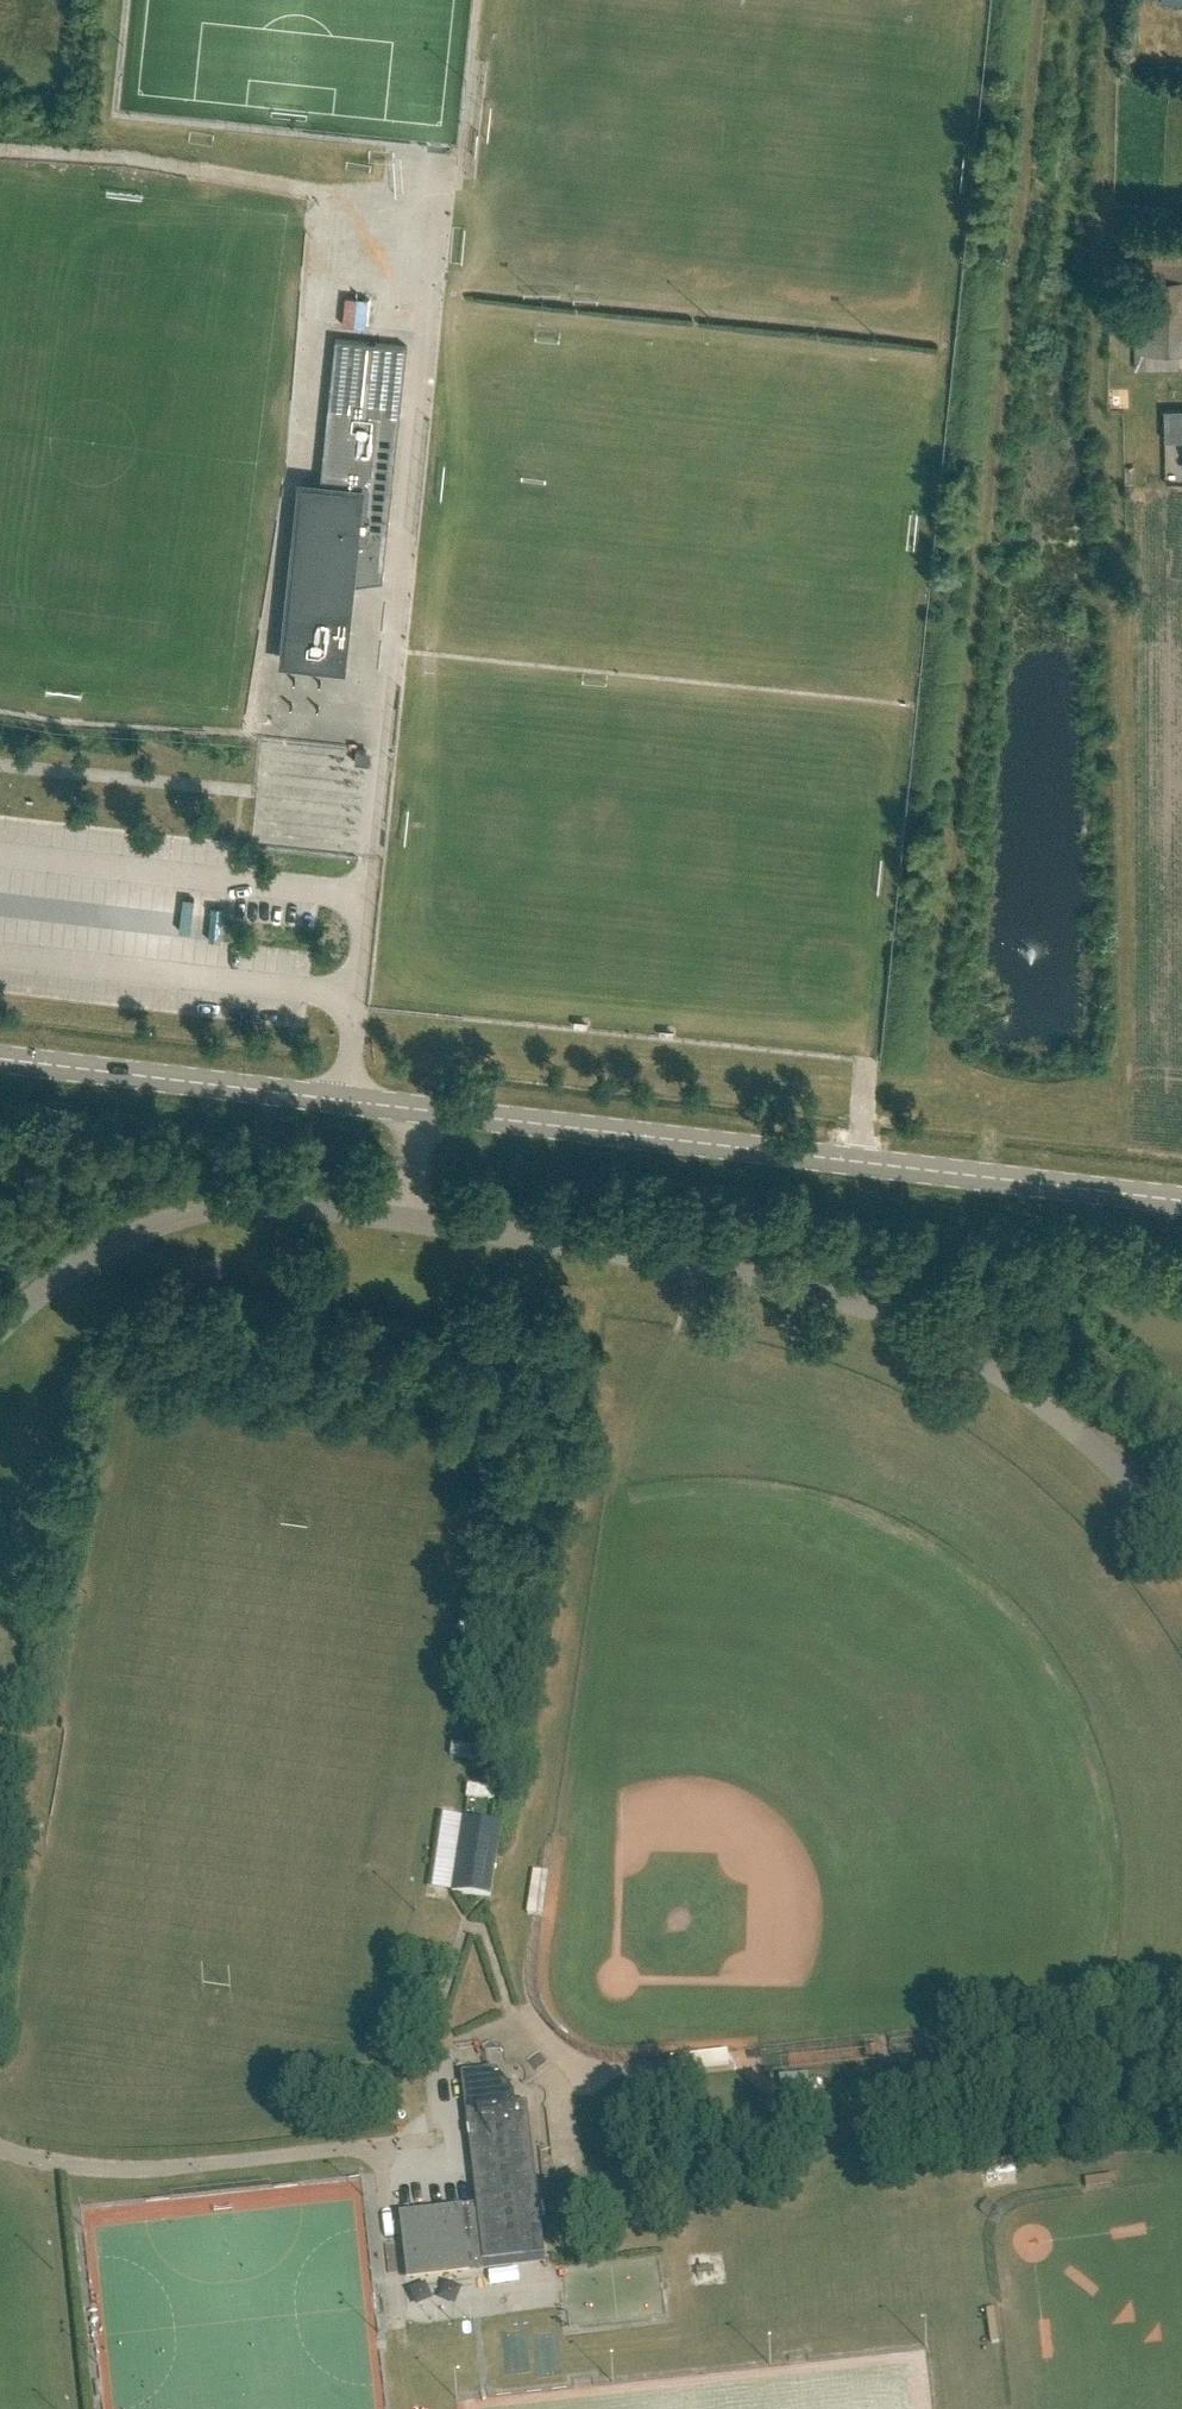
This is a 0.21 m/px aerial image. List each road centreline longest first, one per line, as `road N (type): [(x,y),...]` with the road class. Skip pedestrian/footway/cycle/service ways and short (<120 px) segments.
road 1 (tertiary): [(1181,1197),(0,1061)]

